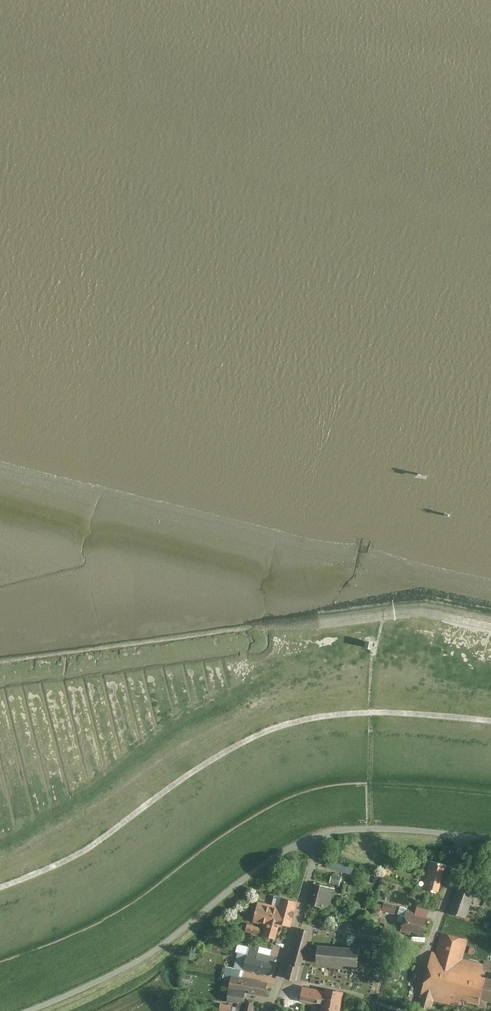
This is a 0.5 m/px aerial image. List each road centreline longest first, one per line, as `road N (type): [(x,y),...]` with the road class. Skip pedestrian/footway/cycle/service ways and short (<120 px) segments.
road 1 (track): [(0,889),(78,858),(214,761),(272,730),(357,715),(490,723)]
road 2 (residential): [(28,1010),(142,959),(269,858),(321,831)]
road 3 (residential): [(267,1010),(321,831)]
road 4 (residential): [(411,1010),(467,833)]
road 5 (residential): [(321,831),(467,833)]

